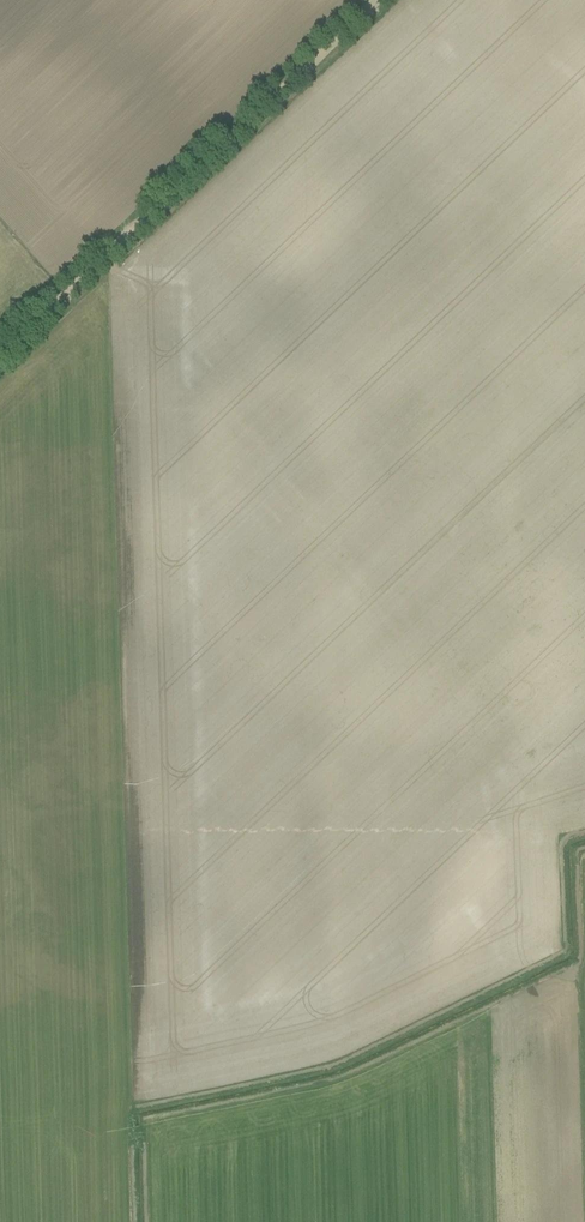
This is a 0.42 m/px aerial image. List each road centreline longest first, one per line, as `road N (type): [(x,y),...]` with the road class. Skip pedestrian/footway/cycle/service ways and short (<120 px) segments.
road 1 (track): [(379,0),(0,359)]

